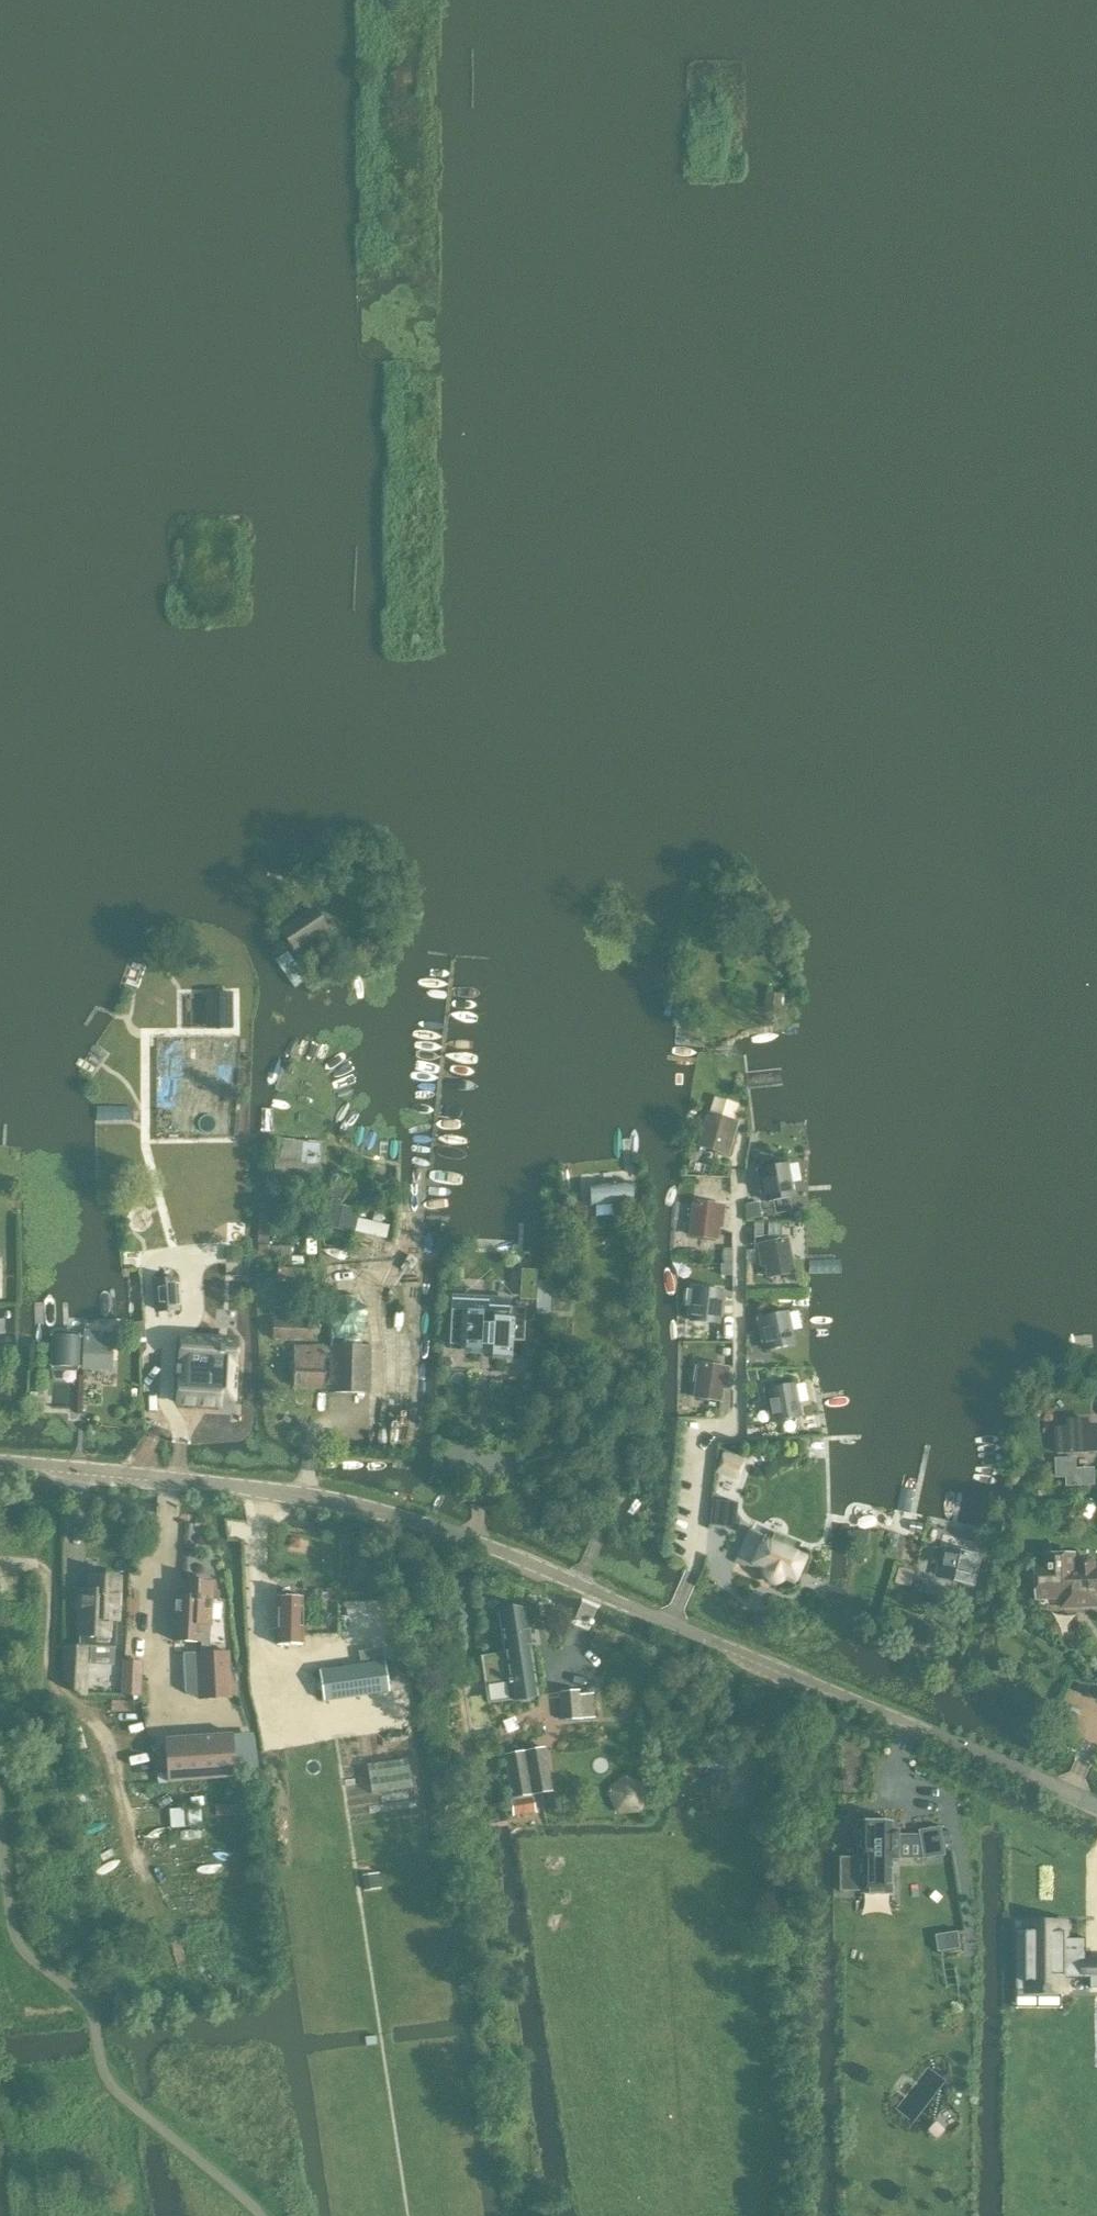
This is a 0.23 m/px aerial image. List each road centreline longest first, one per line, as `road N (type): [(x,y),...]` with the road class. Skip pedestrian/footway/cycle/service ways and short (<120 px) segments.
road 1 (residential): [(0,1460),(236,1486),(412,1521),(1096,1810)]

